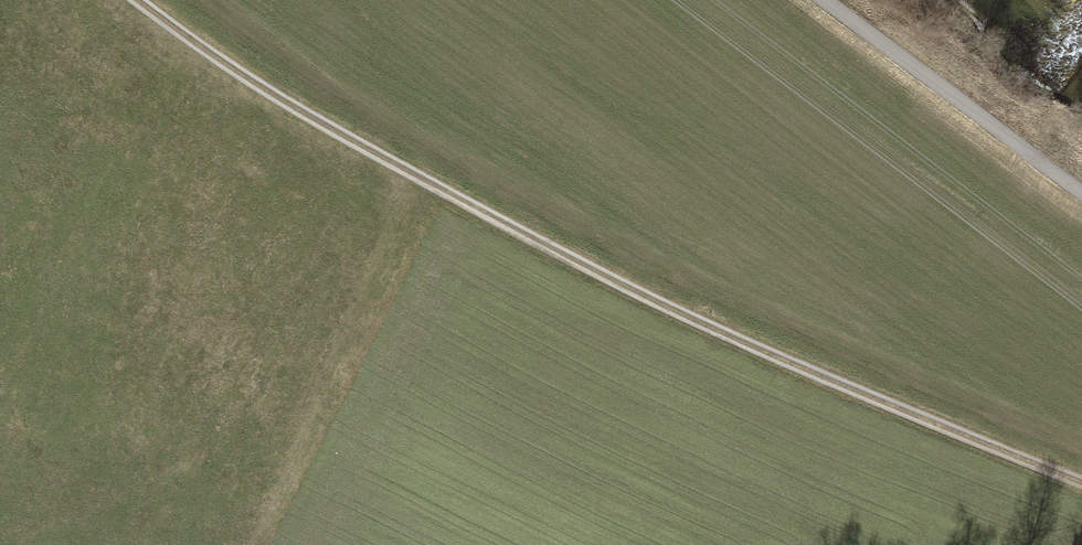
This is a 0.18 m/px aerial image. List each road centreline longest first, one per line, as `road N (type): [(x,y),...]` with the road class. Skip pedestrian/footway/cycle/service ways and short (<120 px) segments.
road 1 (track): [(130,0),(199,53),(406,176),(727,334),(1081,487)]
road 2 (track): [(243,544),(406,176)]
road 3 (track): [(821,0),(1081,195)]

